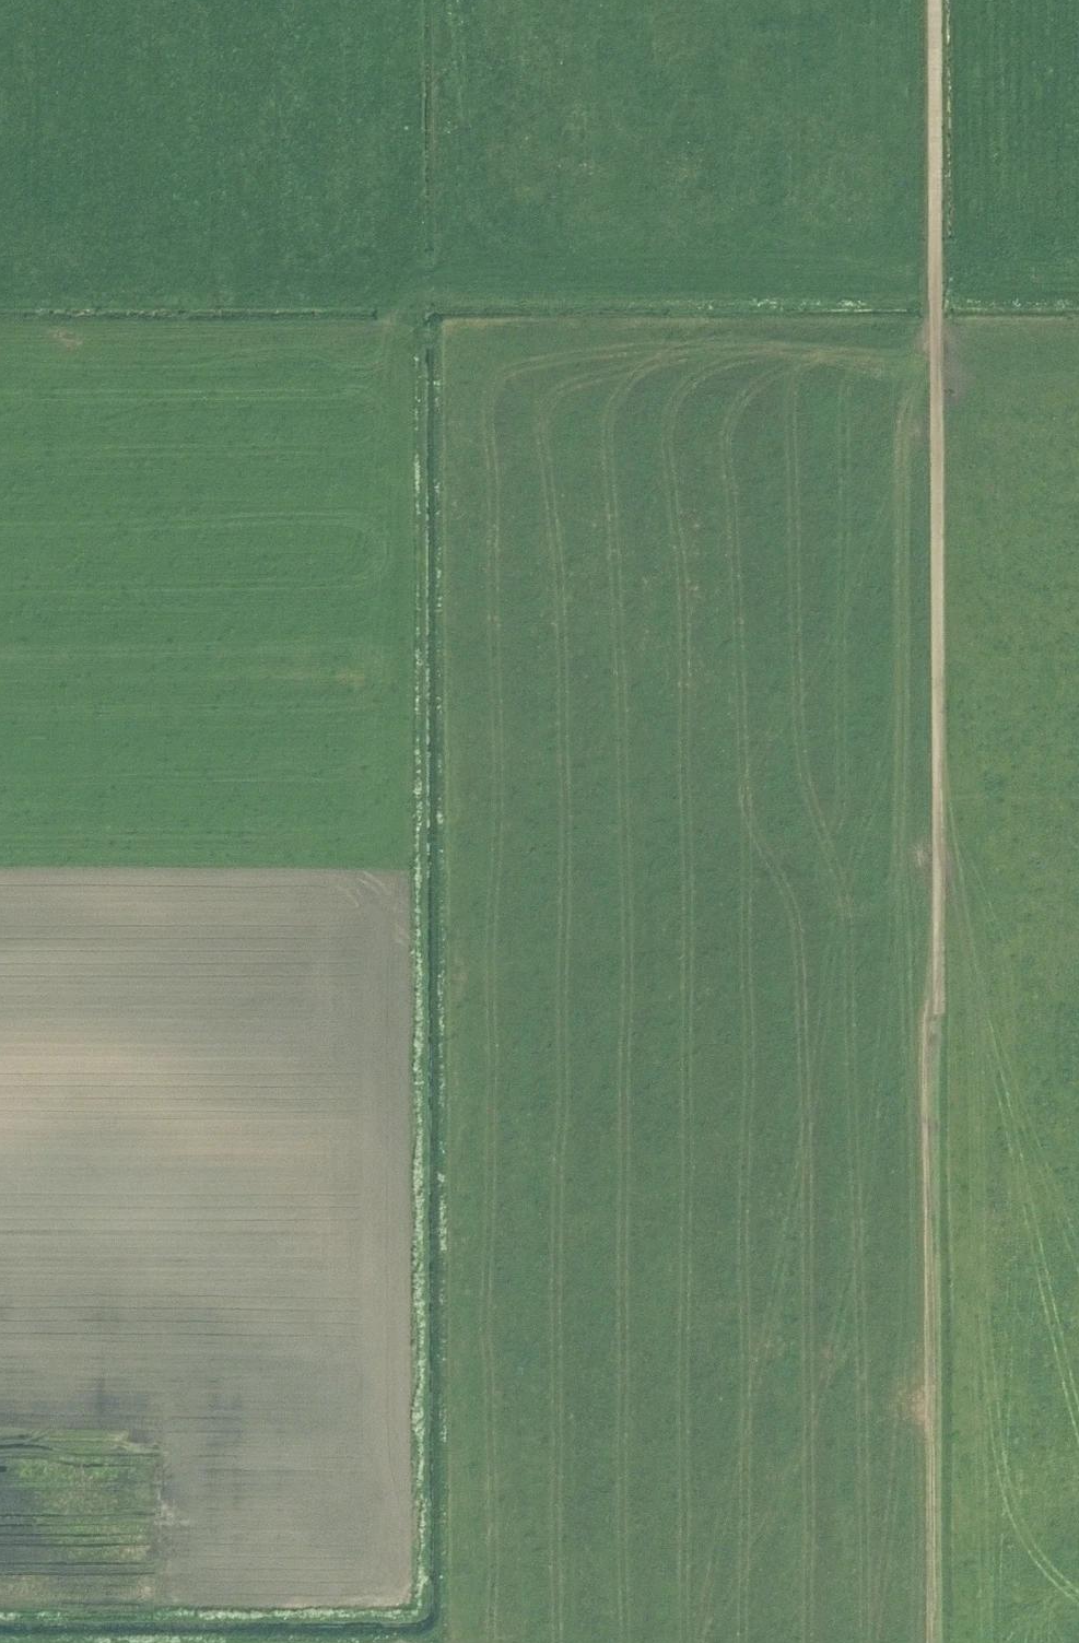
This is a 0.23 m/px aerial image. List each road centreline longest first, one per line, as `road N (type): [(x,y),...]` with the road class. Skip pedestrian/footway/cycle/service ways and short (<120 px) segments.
road 1 (track): [(940,1006),(934,0)]

